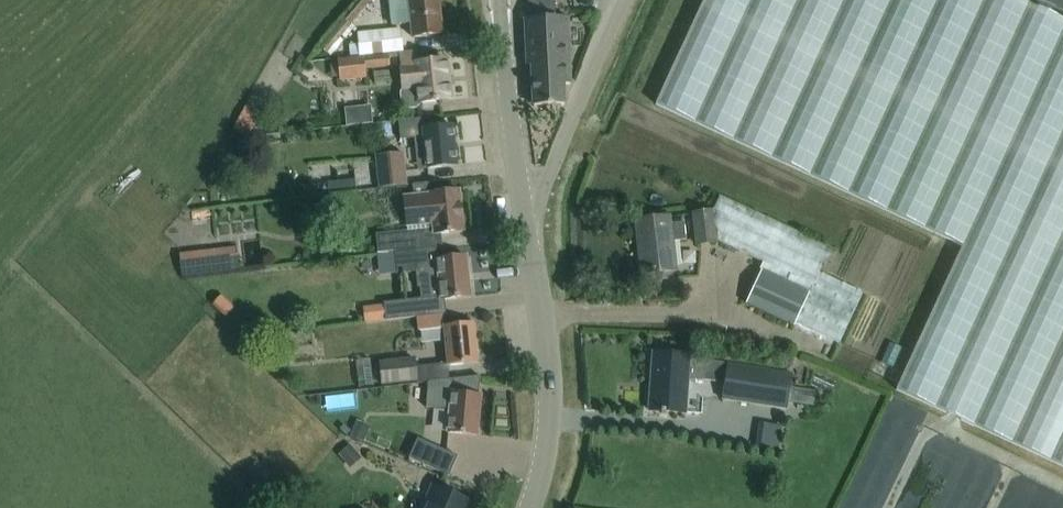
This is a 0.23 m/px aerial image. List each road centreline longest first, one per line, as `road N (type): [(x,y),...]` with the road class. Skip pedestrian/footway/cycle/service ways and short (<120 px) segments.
road 1 (unclassified): [(526,507),(546,408),(523,205)]
road 2 (unclassified): [(523,205),(545,181),(624,0)]
road 3 (unclassified): [(523,205),(499,0)]

